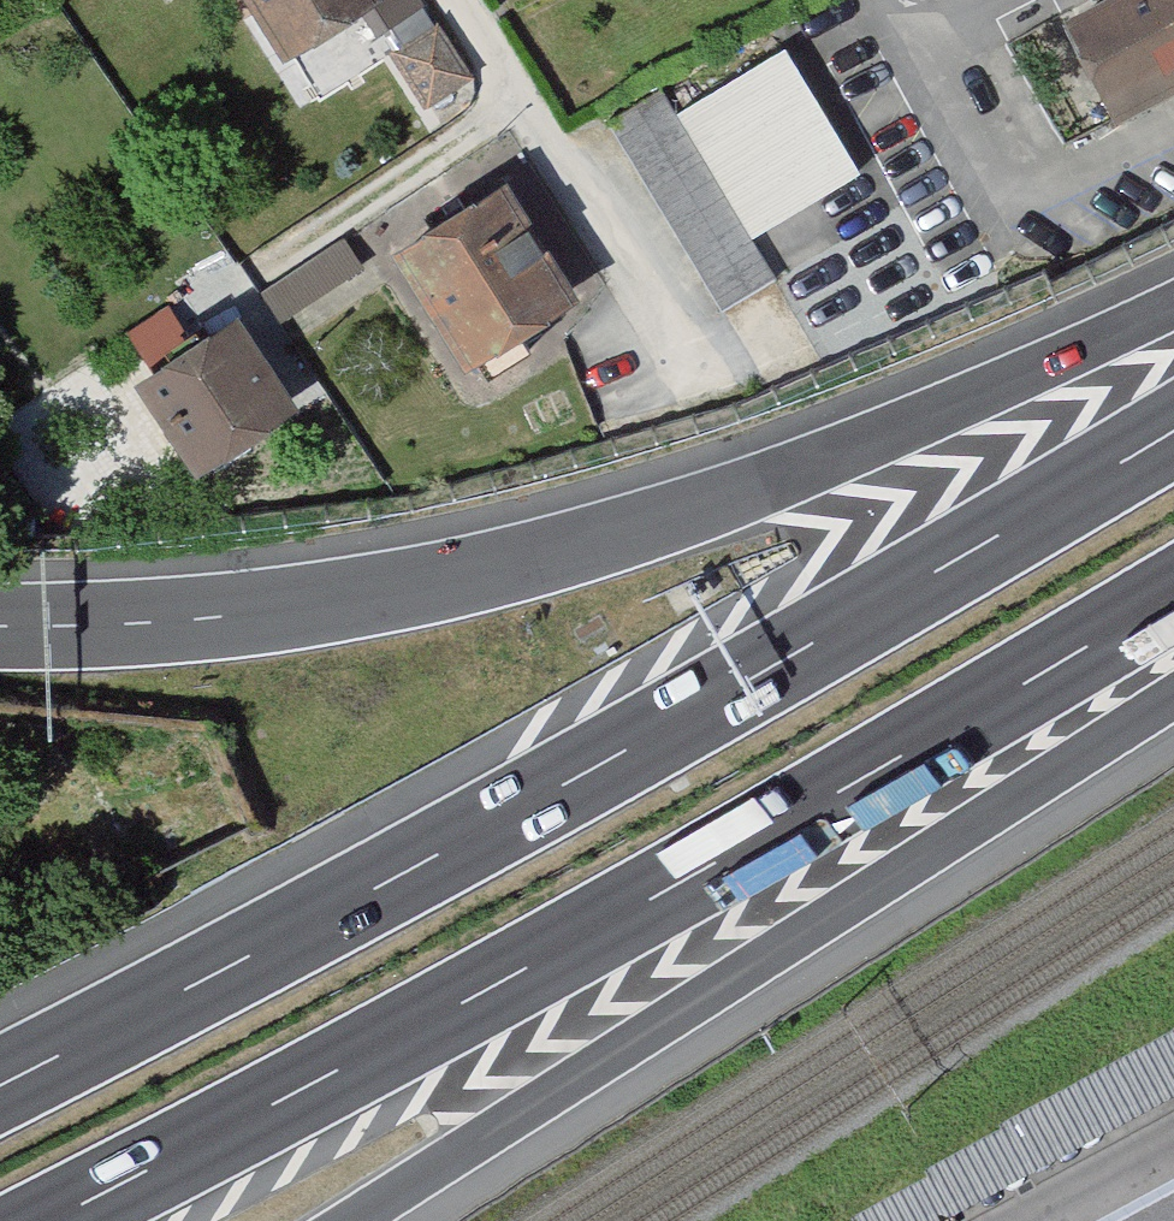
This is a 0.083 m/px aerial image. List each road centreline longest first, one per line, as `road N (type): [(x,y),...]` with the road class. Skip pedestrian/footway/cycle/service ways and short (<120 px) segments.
road 1 (motorway): [(1173,428),(429,857),(0,1083)]
road 2 (motorway): [(53,1220),(490,990),(1173,597)]
road 3 (motorway): [(1173,309),(693,508),(473,573),(233,615),(0,627)]
road 4 (motorway): [(351,1220),(594,1068),(1173,672)]

